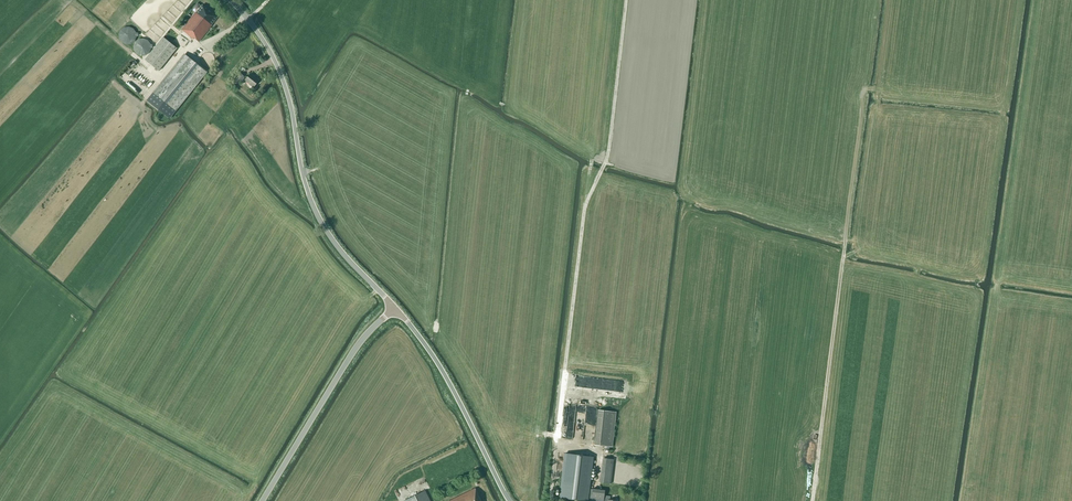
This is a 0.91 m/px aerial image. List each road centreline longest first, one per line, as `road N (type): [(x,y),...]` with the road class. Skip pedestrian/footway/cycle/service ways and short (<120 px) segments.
road 1 (track): [(558,438),(585,205),(608,155),(626,0)]
road 2 (tertiary): [(395,308),(317,214),(278,68),(230,0)]
road 3 (tertiary): [(262,500),(356,348),(395,308)]
road 4 (tertiary): [(509,500),(440,367),(395,308)]

